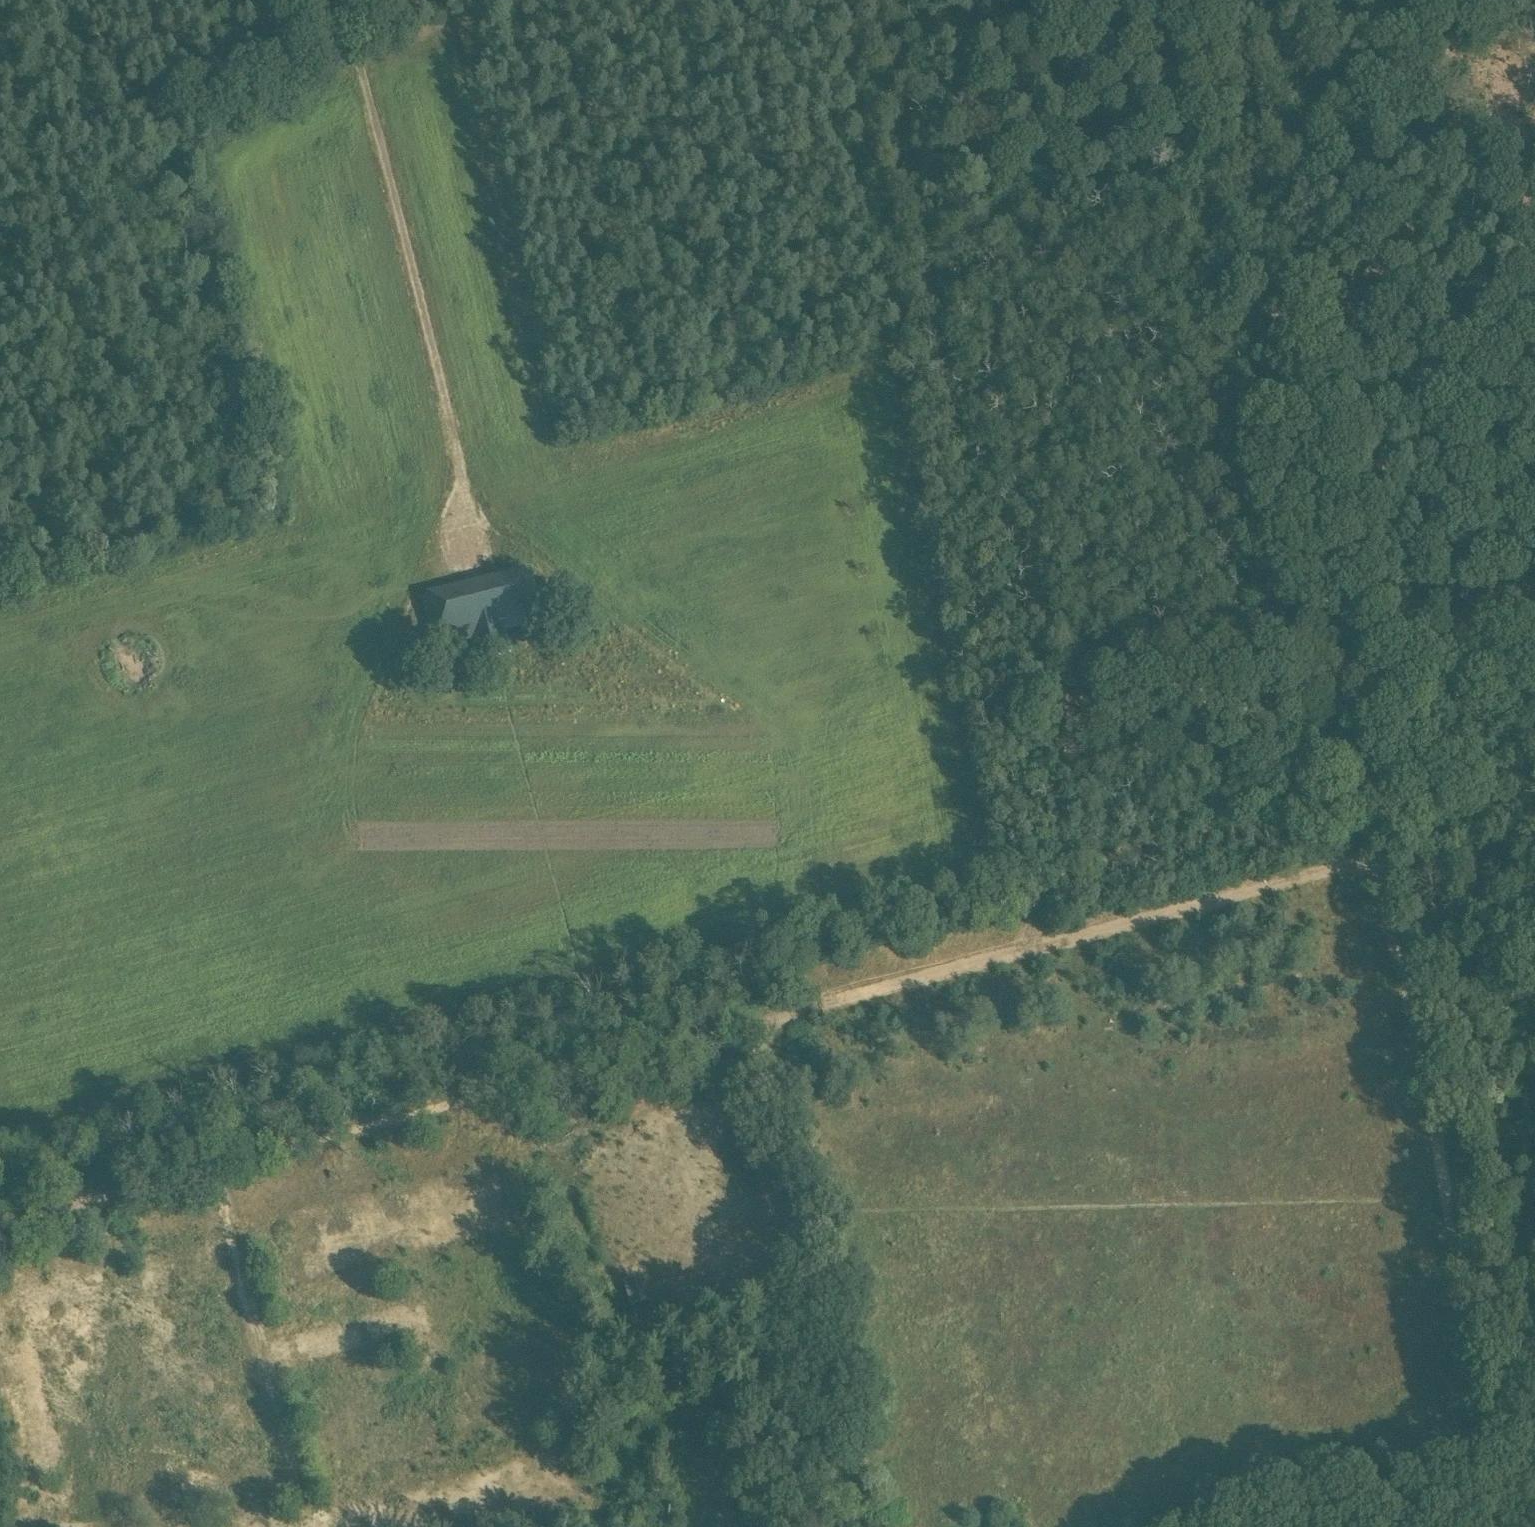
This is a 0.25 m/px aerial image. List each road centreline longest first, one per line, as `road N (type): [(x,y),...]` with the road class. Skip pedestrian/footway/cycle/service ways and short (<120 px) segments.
road 1 (track): [(1510,1526),(1392,892),(1373,870),(1345,864),(759,1023),(850,1526)]
road 2 (track): [(0,1223),(759,1023)]
road 3 (track): [(999,684),(878,0)]
road 4 (track): [(478,551),(344,0)]
road 5 (track): [(300,1495),(214,1167)]
road 6 (unclassified): [(577,1468),(422,1526)]

